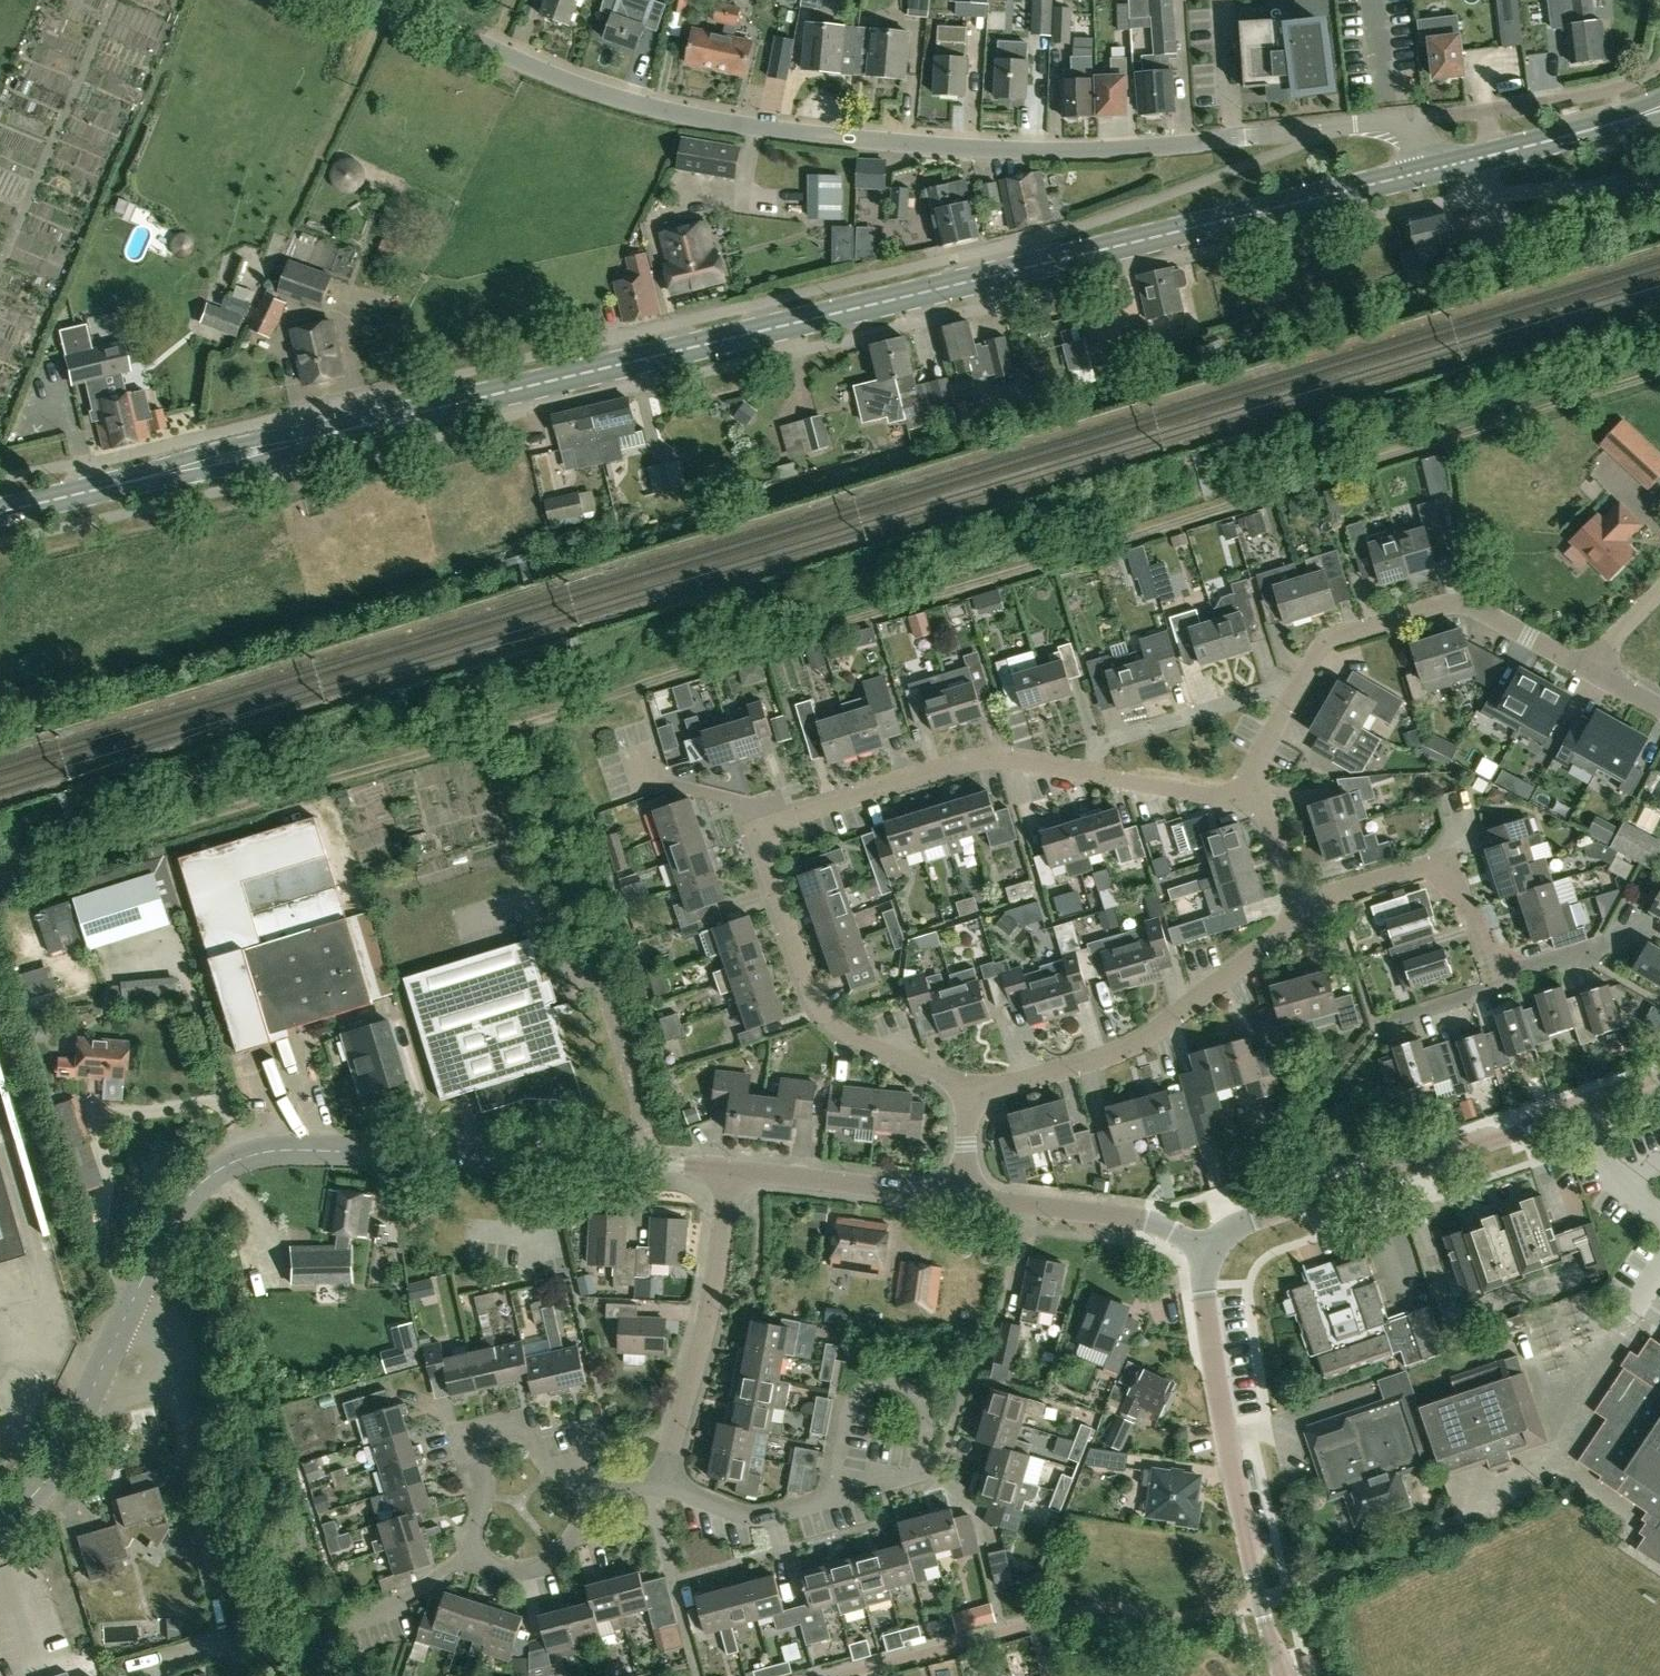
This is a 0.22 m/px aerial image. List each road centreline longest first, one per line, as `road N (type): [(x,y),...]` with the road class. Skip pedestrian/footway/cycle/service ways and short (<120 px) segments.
road 1 (track): [(1659,373),(0,876)]
road 2 (secondary): [(0,512),(1427,170)]
road 3 (unclassified): [(1427,170),(1417,138),(1394,123),(1061,150),(893,142),(736,123),(590,88),(384,0)]
road 4 (unclassified): [(0,1526),(65,1456),(177,1206),(211,1172),(265,1154),(352,1152),(675,1165)]
road 5 (residential): [(964,1090),(829,1021),(808,990),(754,828),(987,756),(1253,795)]
road 6 (unclassified): [(1218,1248),(1244,1216),(1659,1076)]
road 7 (residential): [(1253,795),(1312,654),(1332,638),(1461,604),(1589,668)]
road 8 (unclassified): [(1286,1675),(1229,1449),(1203,1300),(1218,1248)]
road 9 (residential): [(964,1090),(1101,1064),(1154,1040),(1295,914)]
road 10 (residential): [(594,1497),(547,1468),(521,1429),(495,1432),(485,1443),(475,1546),(481,1565),(510,1576),(542,1569),(563,1551)]
road 11 (residential): [(664,1481),(711,1292),(726,1170)]
road 12 (residential): [(1487,985),(1446,863),(1295,914)]
road 13 (residential): [(830,1498),(849,1405),(880,1382),(903,1384),(926,1413),(921,1469),(911,1478)]
road 14 (unclassified): [(1218,1248),(1137,1217),(965,1198)]
road 15 (unclassified): [(965,1198),(726,1170)]
road 16 (secondary): [(1427,170),(1659,110)]
road 17 (residential): [(830,1498),(751,1517),(664,1481)]
road 18 (residential): [(1487,985),(1616,940),(1637,909)]
road 19 (residential): [(1295,914),(1253,795)]

